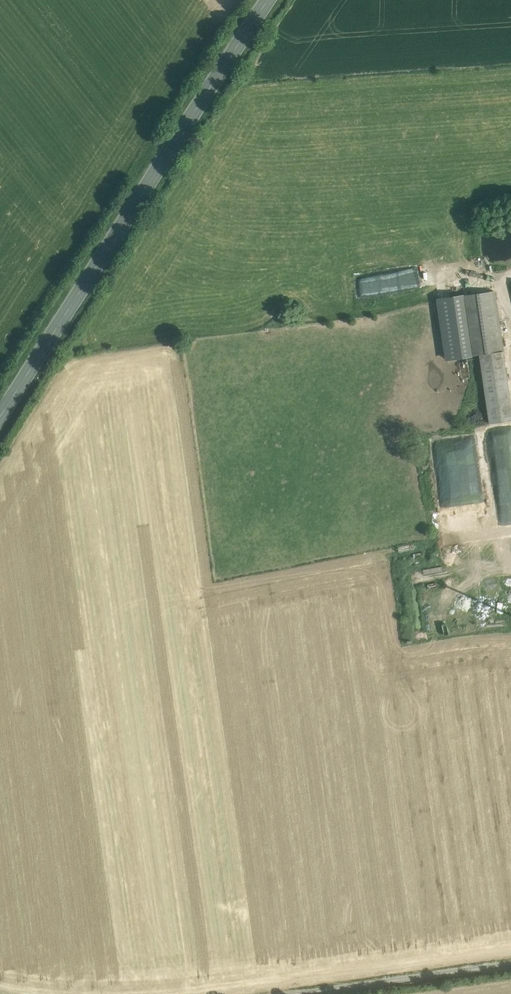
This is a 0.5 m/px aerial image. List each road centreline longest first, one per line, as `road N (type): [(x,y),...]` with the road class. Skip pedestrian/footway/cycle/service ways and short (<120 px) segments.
road 1 (primary): [(270,0),(0,417)]
road 2 (track): [(271,993),(510,962)]

